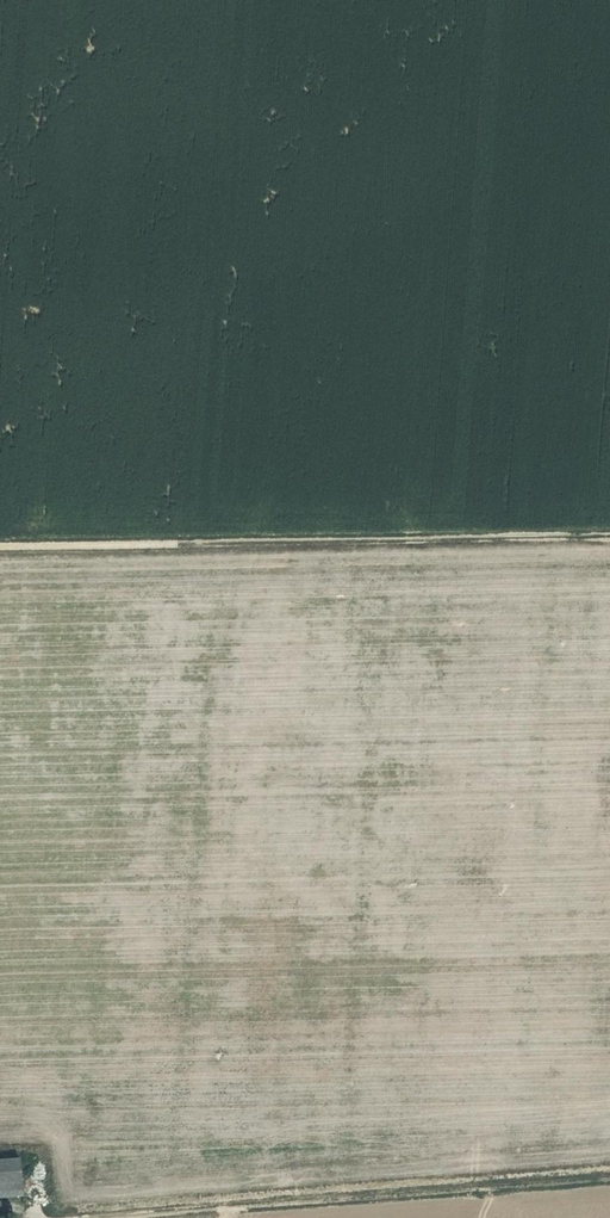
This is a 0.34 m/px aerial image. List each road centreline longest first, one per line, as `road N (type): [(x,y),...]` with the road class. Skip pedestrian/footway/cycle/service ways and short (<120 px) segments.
road 1 (track): [(0,545),(609,535)]
road 2 (track): [(91,1217),(609,1173)]

